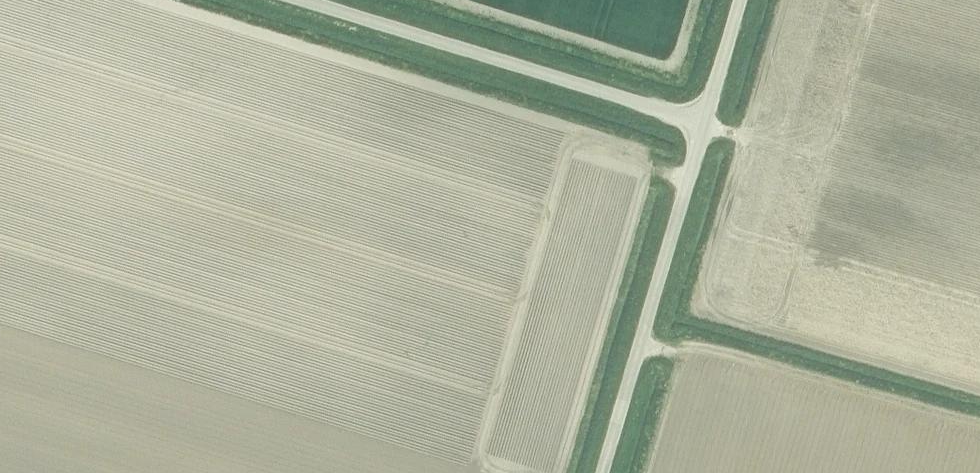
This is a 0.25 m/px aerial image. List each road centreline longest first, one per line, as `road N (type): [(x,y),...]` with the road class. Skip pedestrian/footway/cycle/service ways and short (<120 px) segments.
road 1 (unclassified): [(704,126),(294,0)]
road 2 (tertiary): [(602,472),(704,126)]
road 3 (tertiary): [(704,126),(741,0)]

